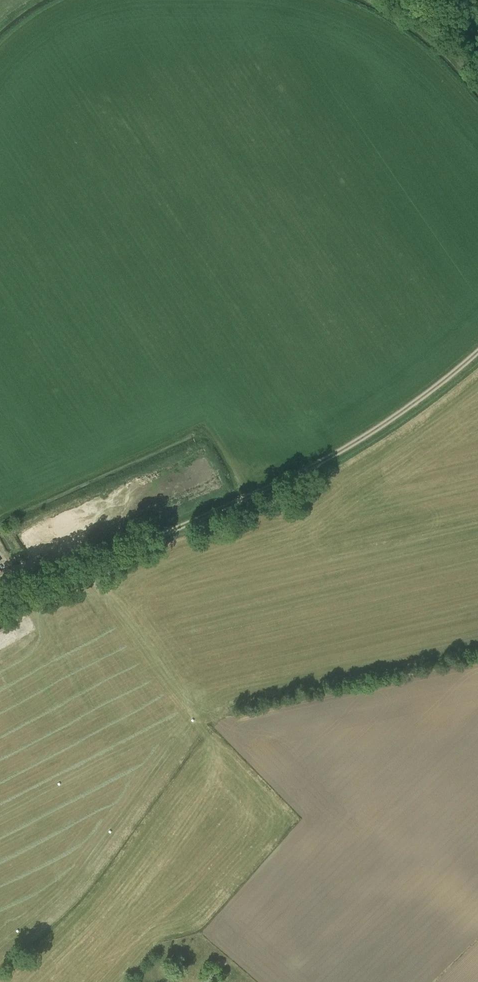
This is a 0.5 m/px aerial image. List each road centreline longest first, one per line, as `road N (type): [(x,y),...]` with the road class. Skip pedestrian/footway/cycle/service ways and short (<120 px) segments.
road 1 (track): [(12,602),(301,463),(374,421),(477,340)]

